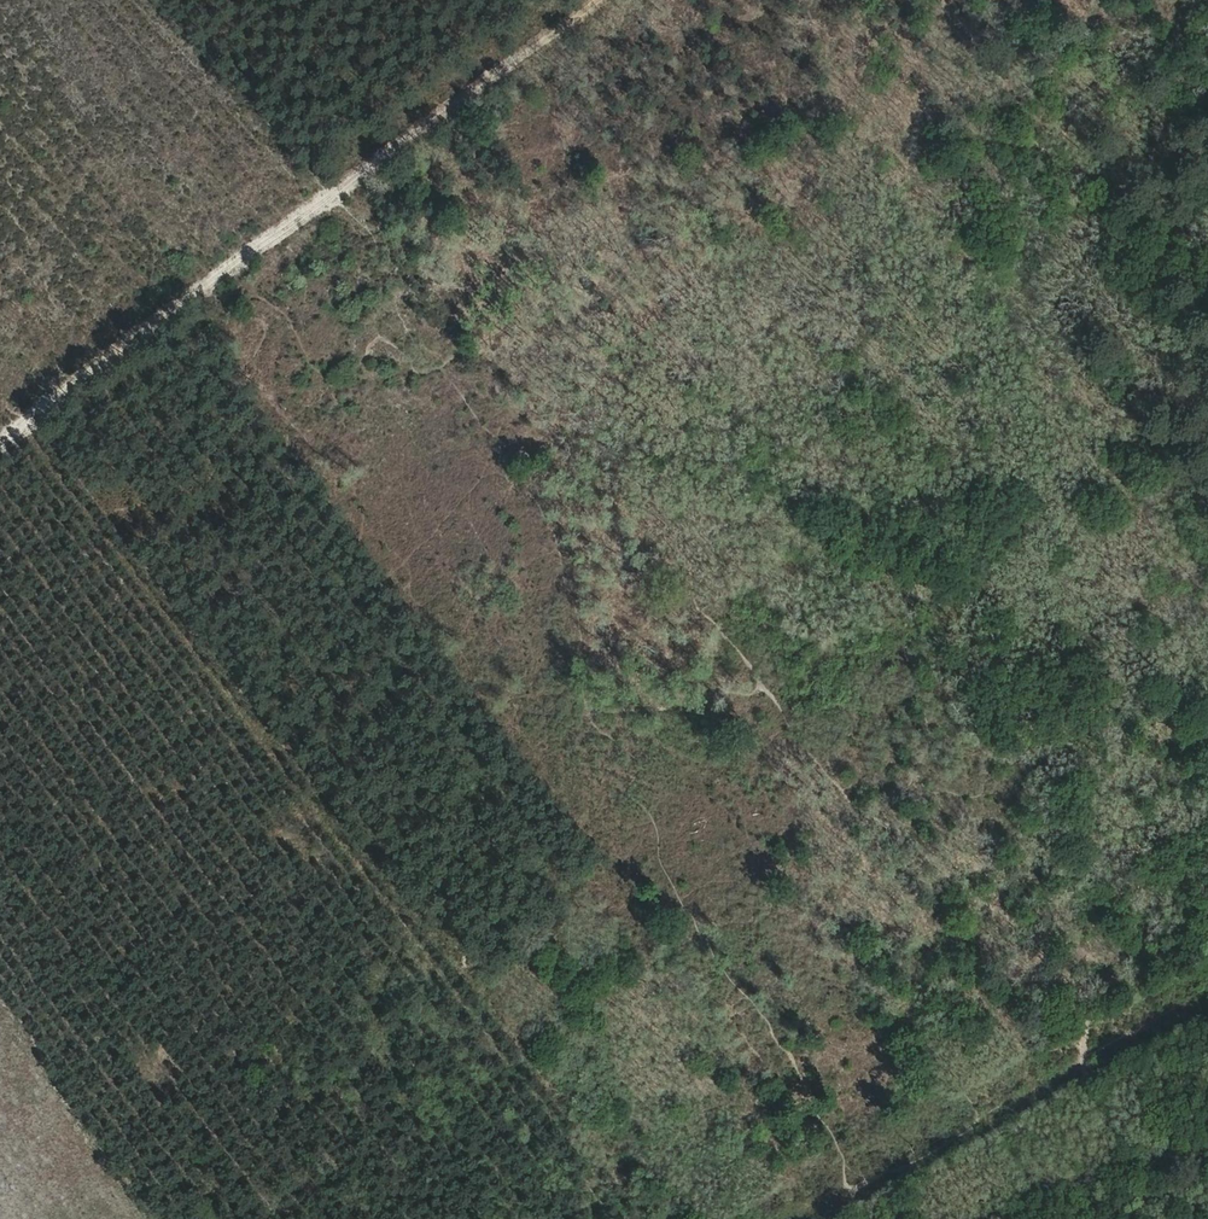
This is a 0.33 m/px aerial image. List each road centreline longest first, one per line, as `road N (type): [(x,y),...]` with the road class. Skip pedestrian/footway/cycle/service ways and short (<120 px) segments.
road 1 (track): [(598,0),(0,450)]
road 2 (track): [(1207,987),(783,1218)]

